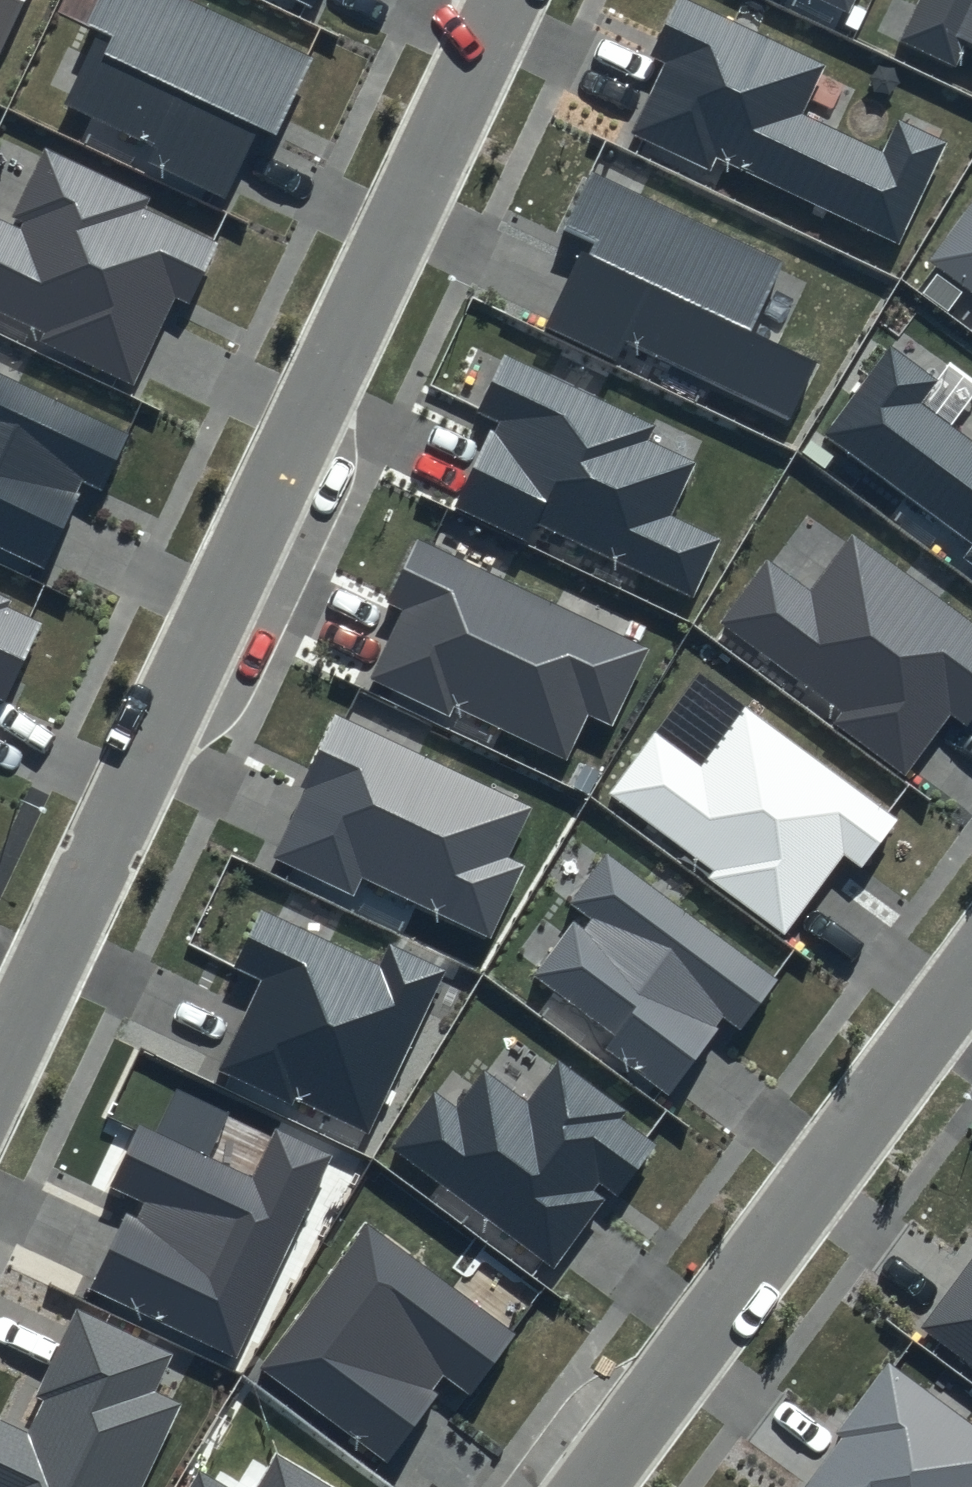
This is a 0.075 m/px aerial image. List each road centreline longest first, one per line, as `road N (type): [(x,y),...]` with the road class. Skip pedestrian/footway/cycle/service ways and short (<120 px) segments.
road 1 (residential): [(0,1075),(507,0)]
road 2 (residential): [(590,1486),(971,971)]

